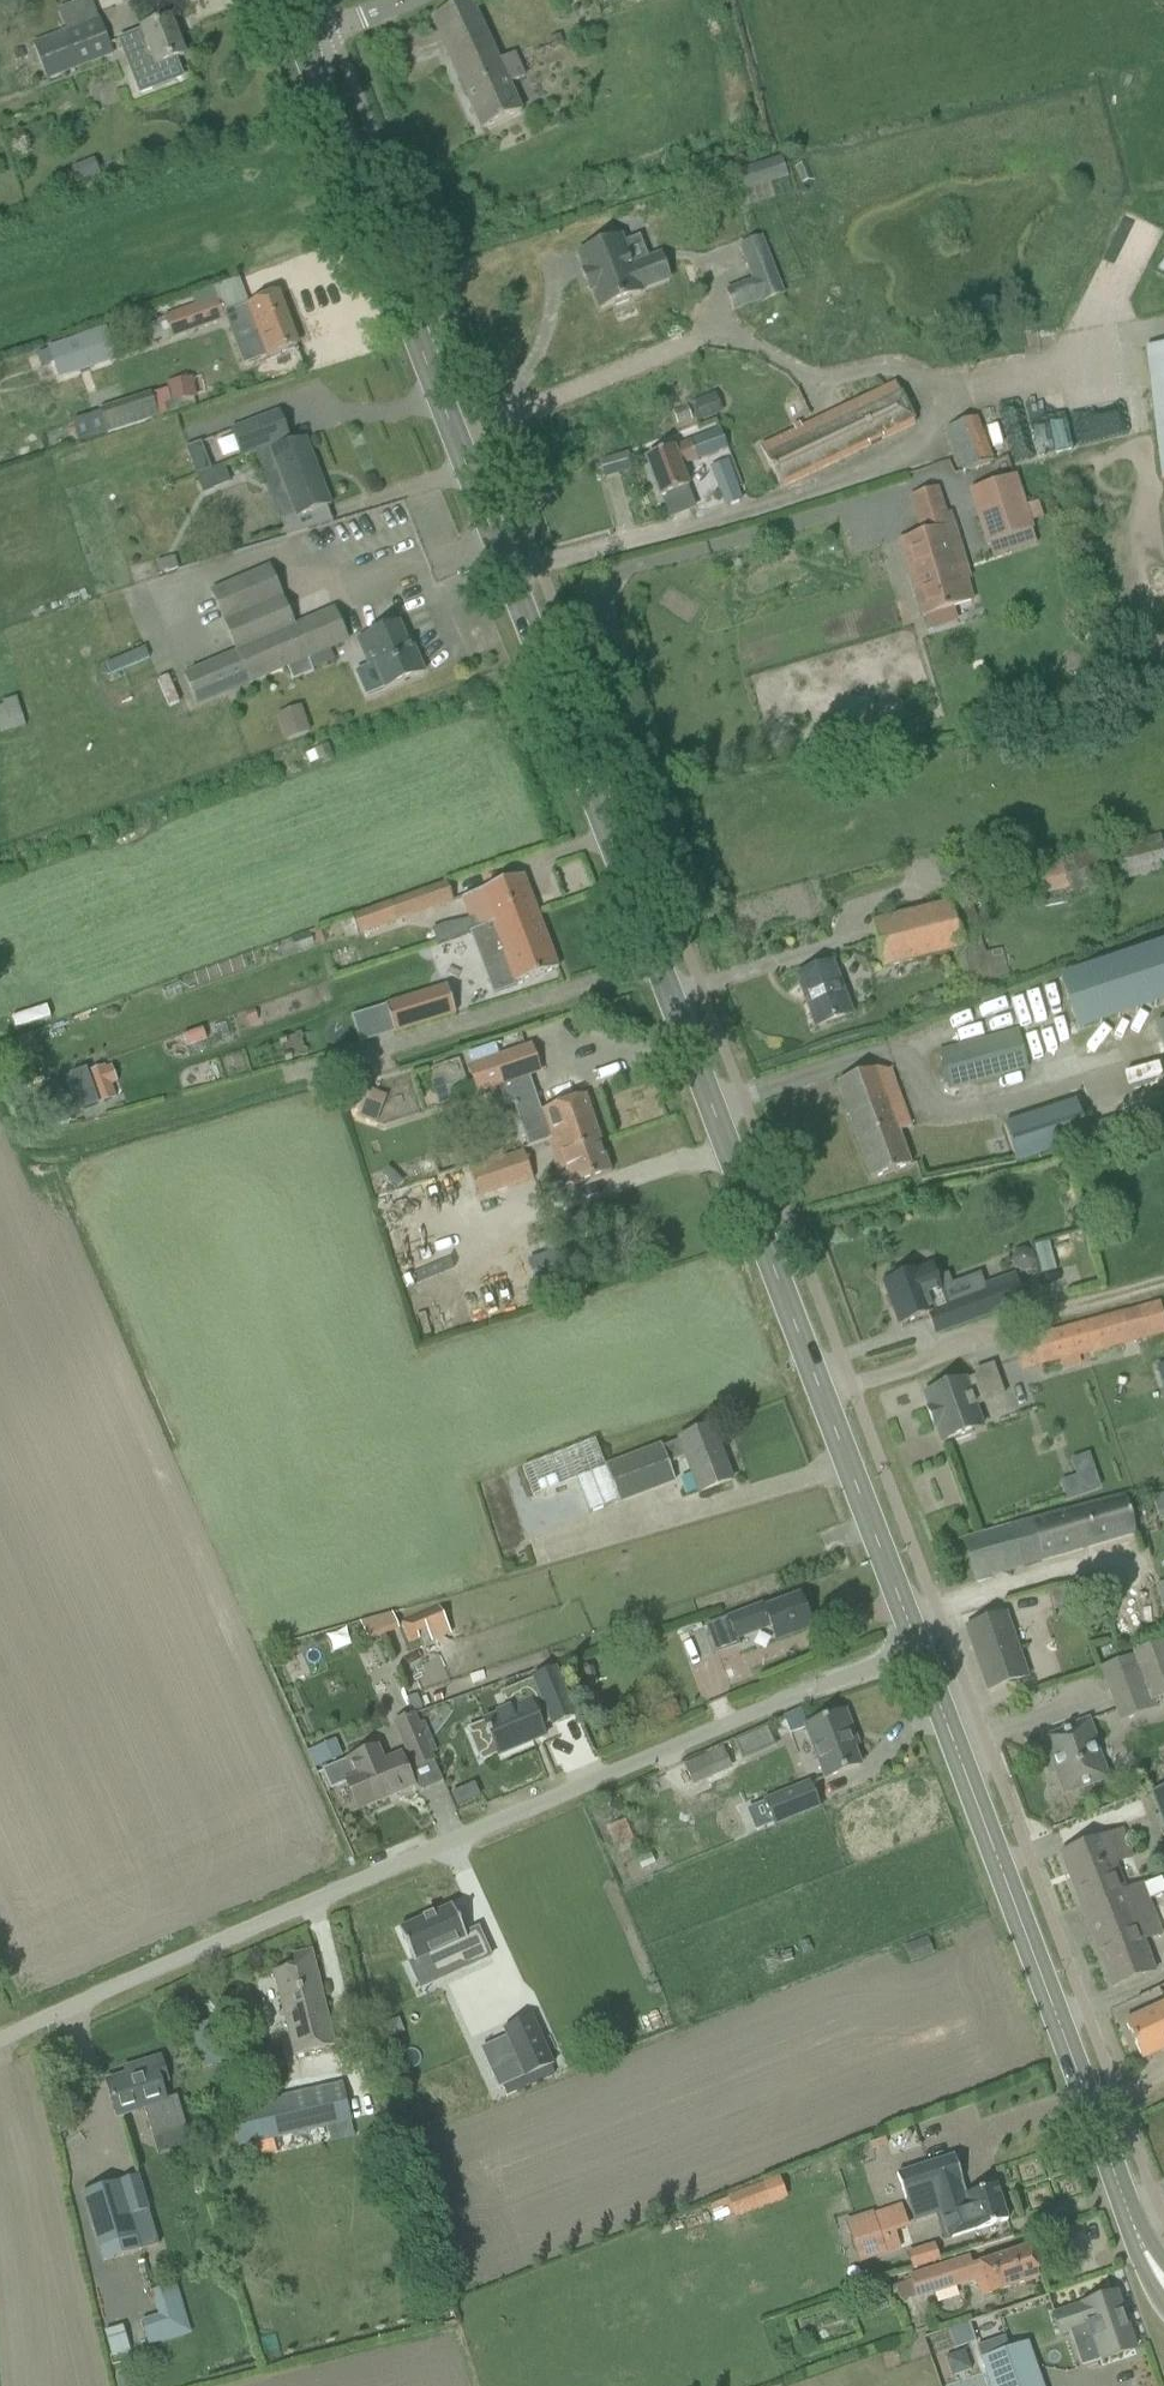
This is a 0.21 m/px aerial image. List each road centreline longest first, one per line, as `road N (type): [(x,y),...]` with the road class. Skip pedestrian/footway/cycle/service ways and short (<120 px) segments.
road 1 (secondary): [(824,1401),(304,54)]
road 2 (unclassified): [(0,2045),(768,1707),(919,1652)]
road 3 (secondary): [(1143,2250),(919,1652)]
road 4 (unclassified): [(824,1401),(1163,1286)]
road 5 (secondary): [(919,1652),(824,1401)]
road 6 (unclassified): [(304,54),(440,0)]

